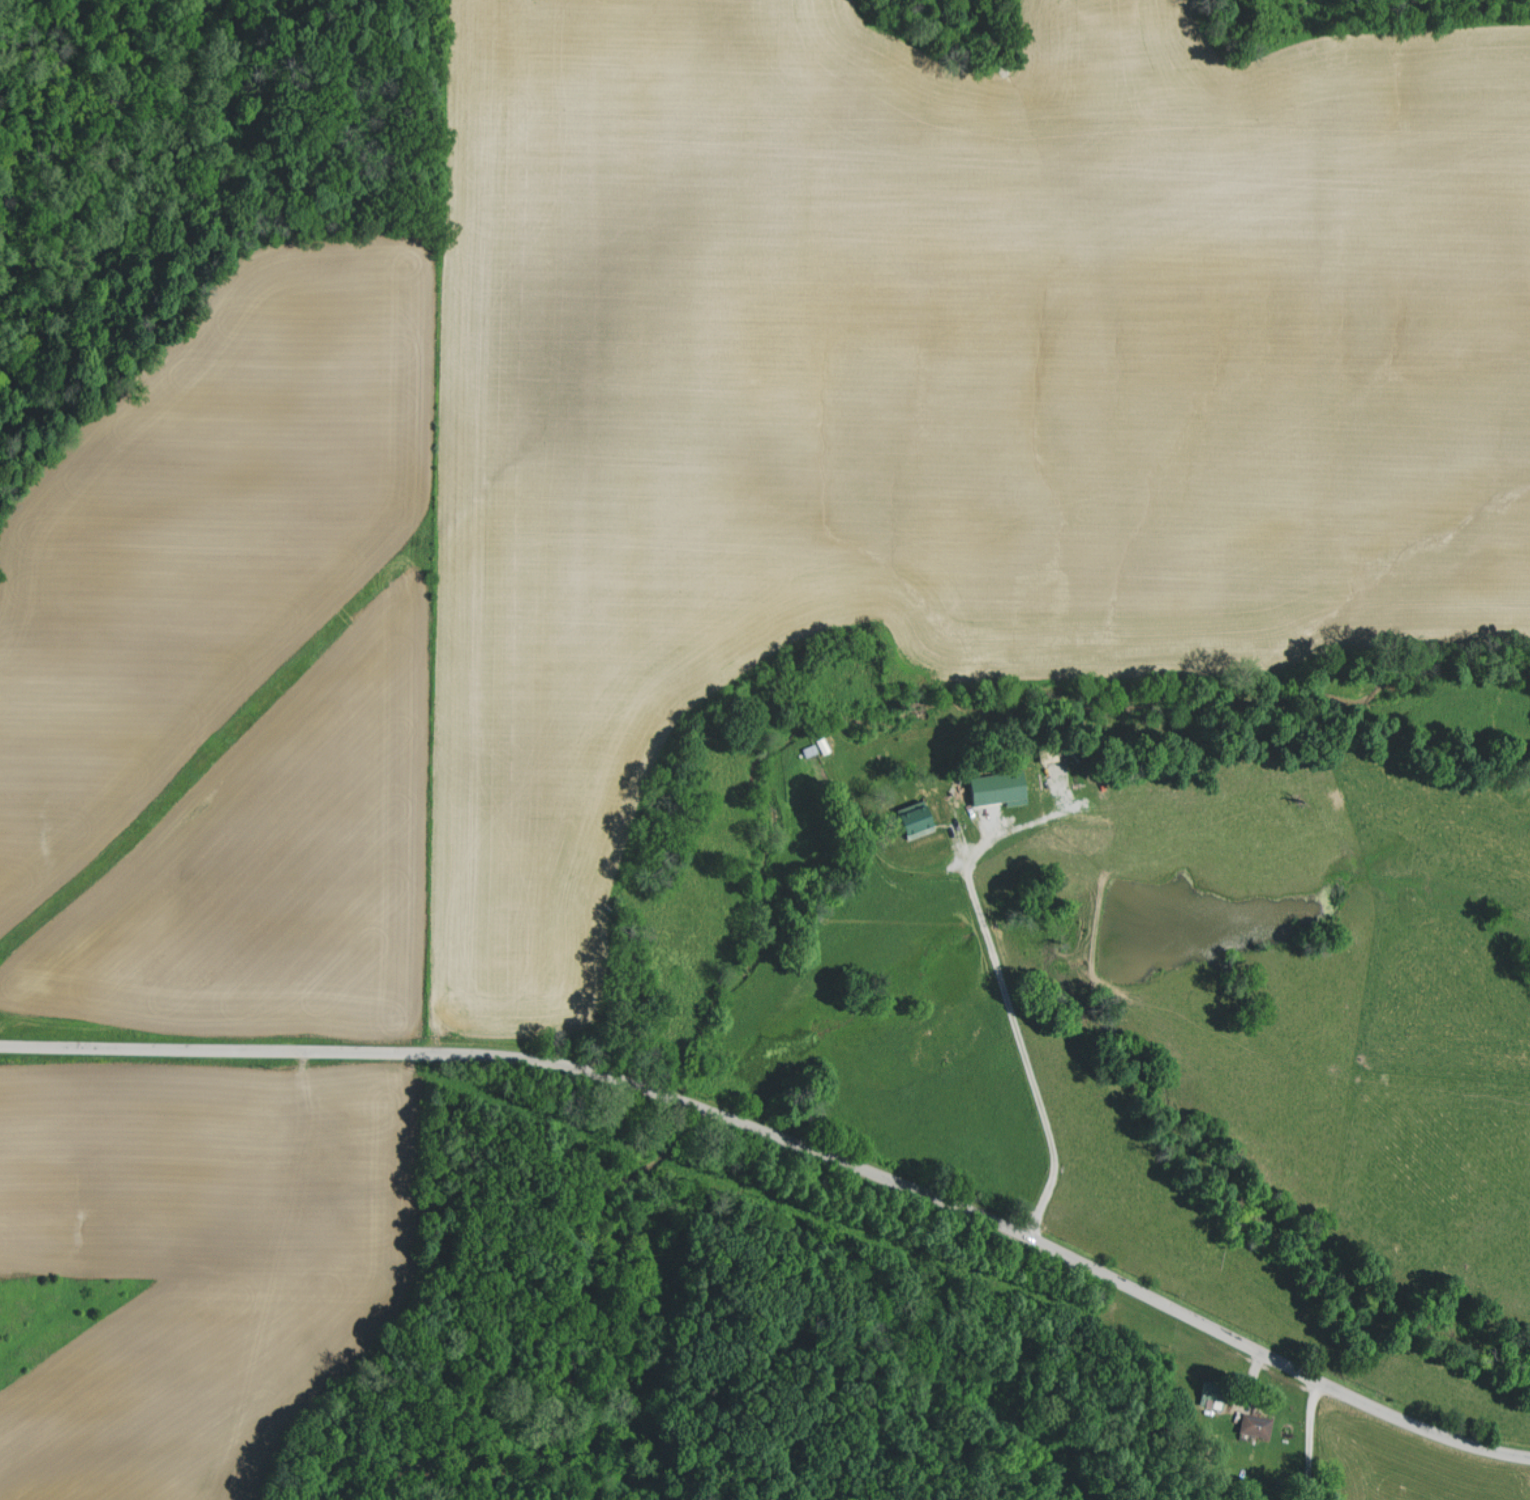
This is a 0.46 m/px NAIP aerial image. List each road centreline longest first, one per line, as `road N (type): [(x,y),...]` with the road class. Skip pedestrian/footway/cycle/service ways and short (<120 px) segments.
road 1 (residential): [(0,1045),(504,1059),(647,1075),(1309,1379),(1529,1458)]

